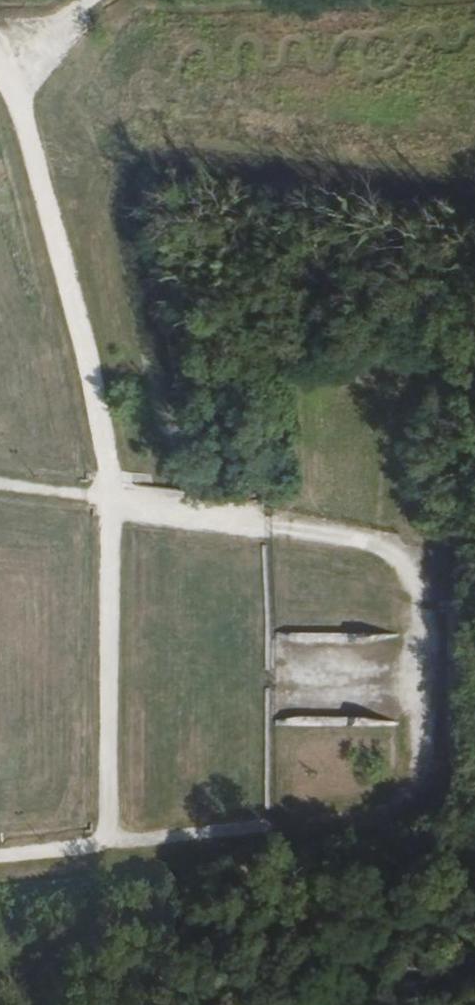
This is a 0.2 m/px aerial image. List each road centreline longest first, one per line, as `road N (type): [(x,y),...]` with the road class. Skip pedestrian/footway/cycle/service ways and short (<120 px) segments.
road 1 (track): [(262,525),(372,542),(406,567),(416,593),(413,778),(398,800),(375,812),(266,825)]
road 2 (track): [(416,676),(268,675)]

